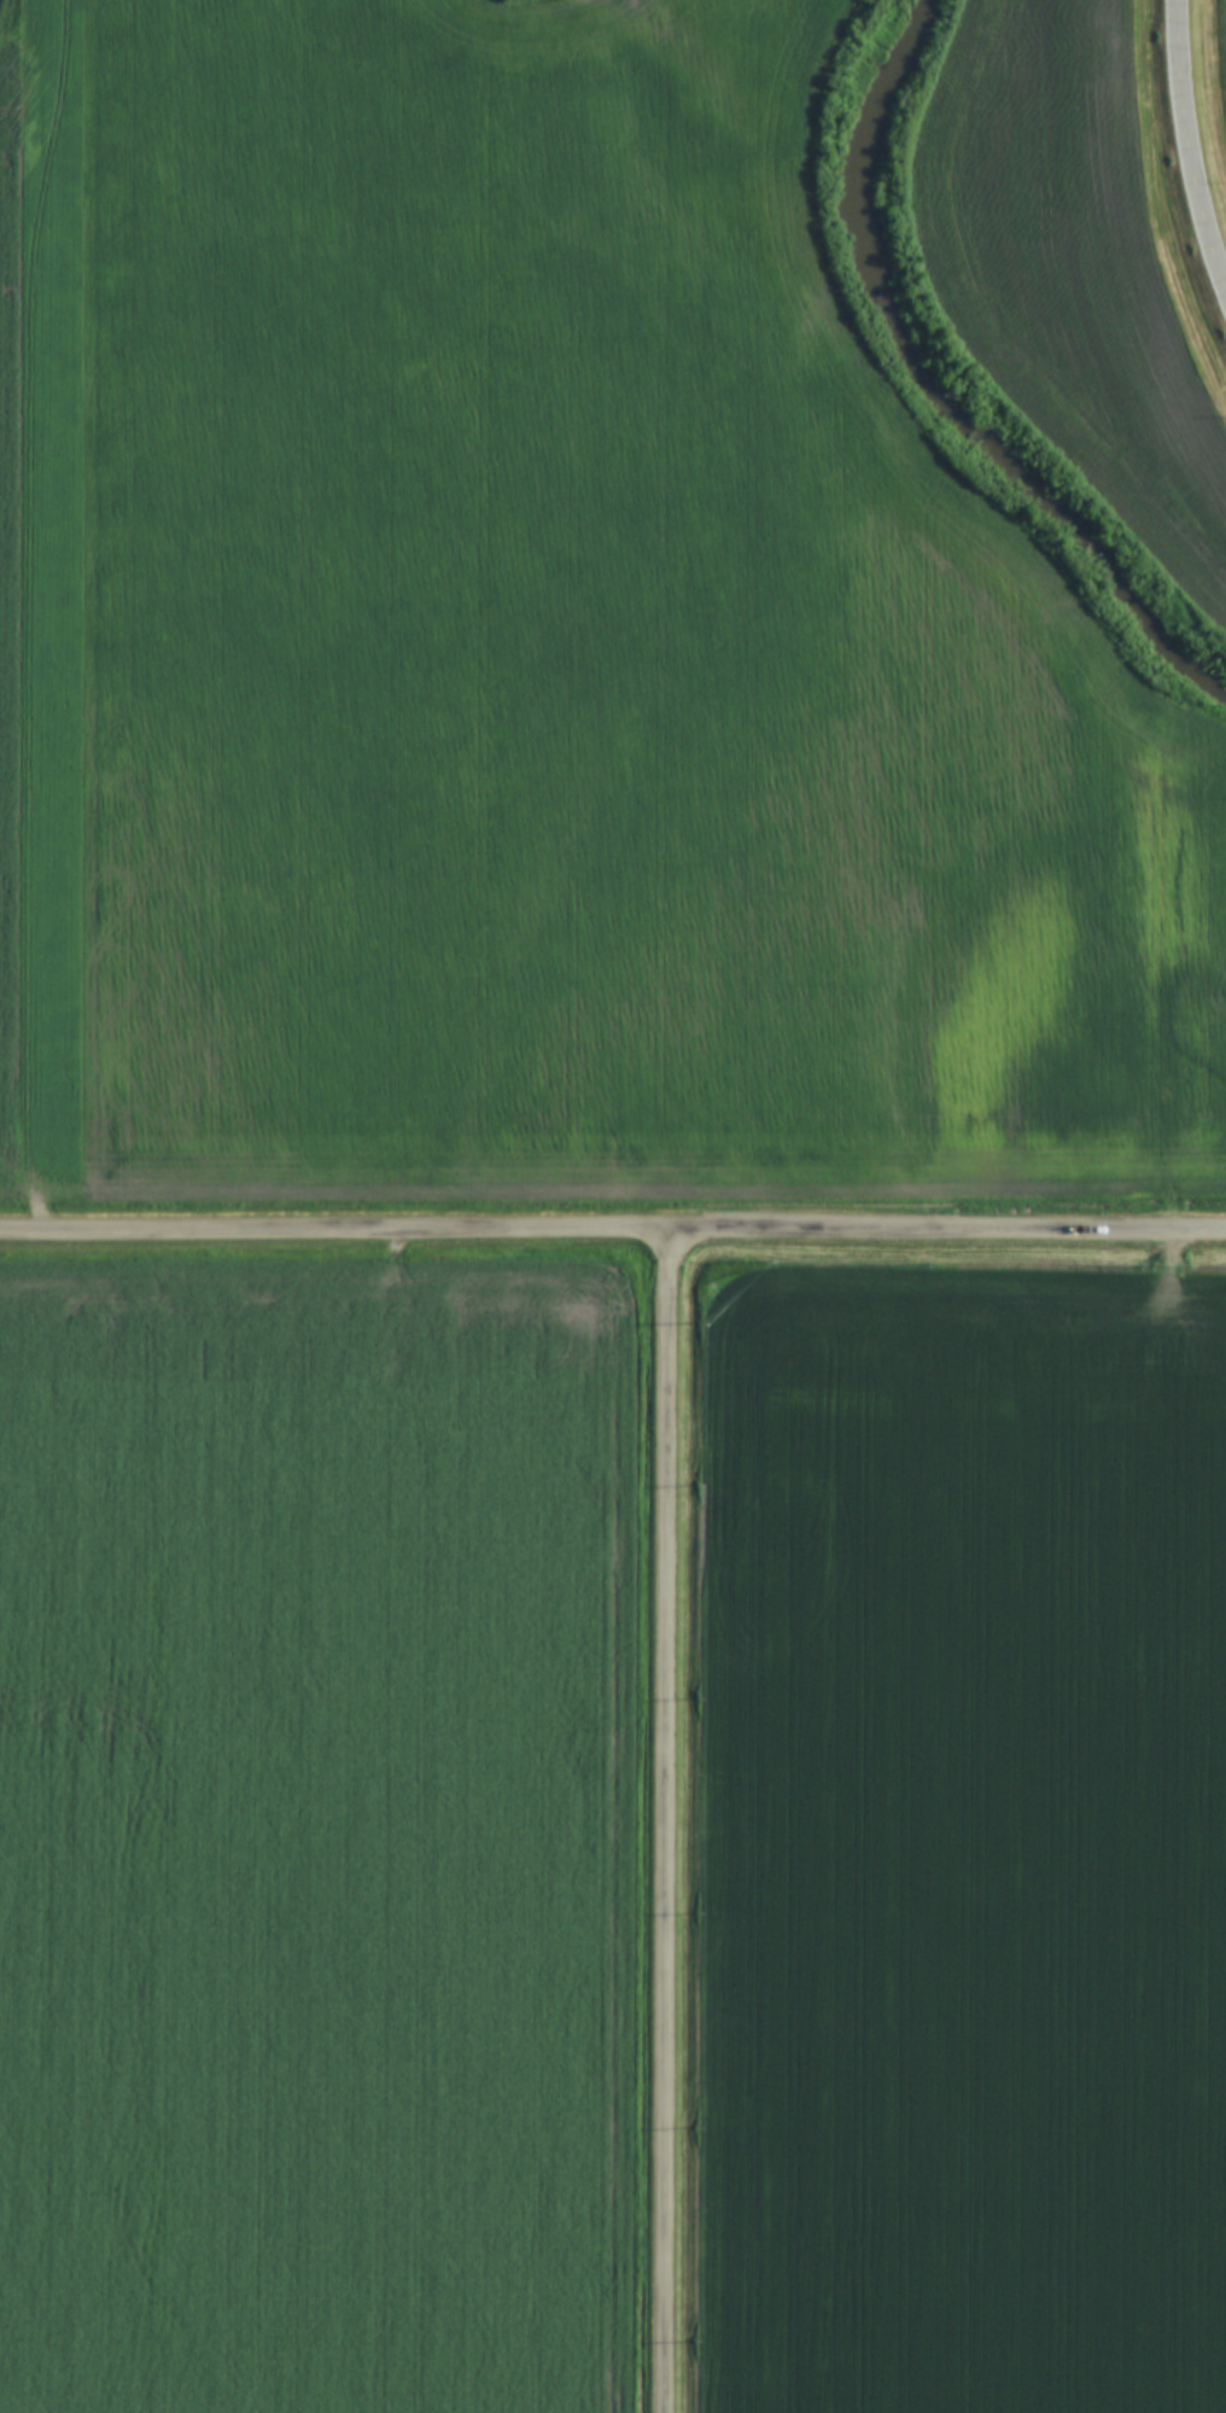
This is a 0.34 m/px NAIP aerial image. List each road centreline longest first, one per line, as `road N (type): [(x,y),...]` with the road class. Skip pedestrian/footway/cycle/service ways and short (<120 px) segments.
road 1 (residential): [(1225,1228),(0,1231)]
road 2 (residential): [(670,2412),(676,1229)]
road 3 (tertiary): [(1225,276),(1192,150),(1183,0)]

